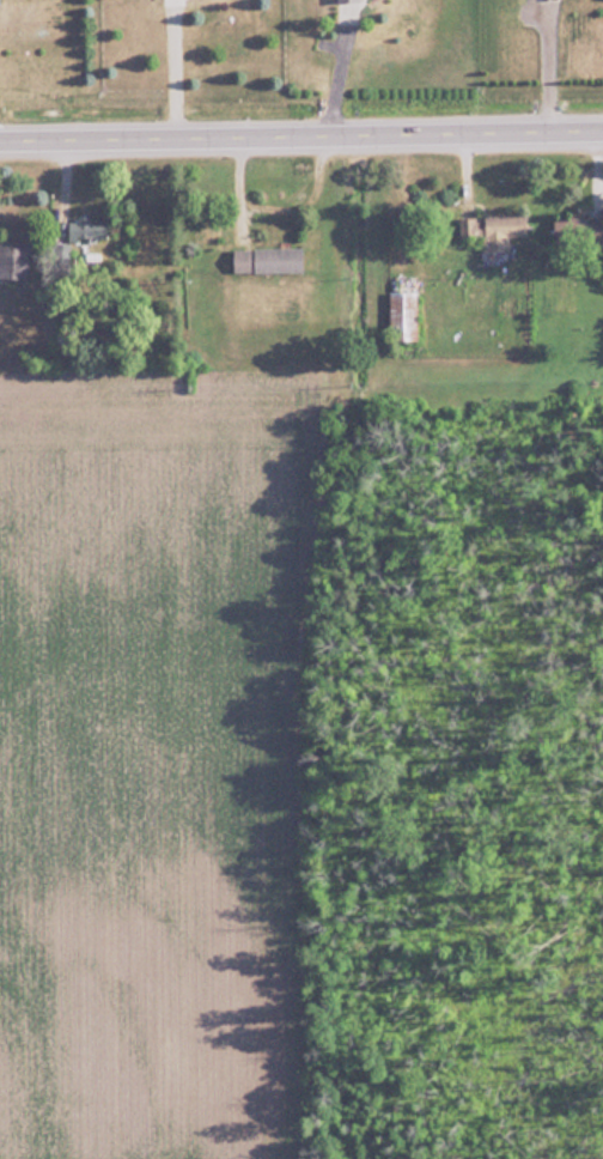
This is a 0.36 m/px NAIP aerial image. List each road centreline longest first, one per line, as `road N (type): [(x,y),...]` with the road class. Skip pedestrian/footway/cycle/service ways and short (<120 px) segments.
road 1 (primary): [(0,127),(602,126)]

